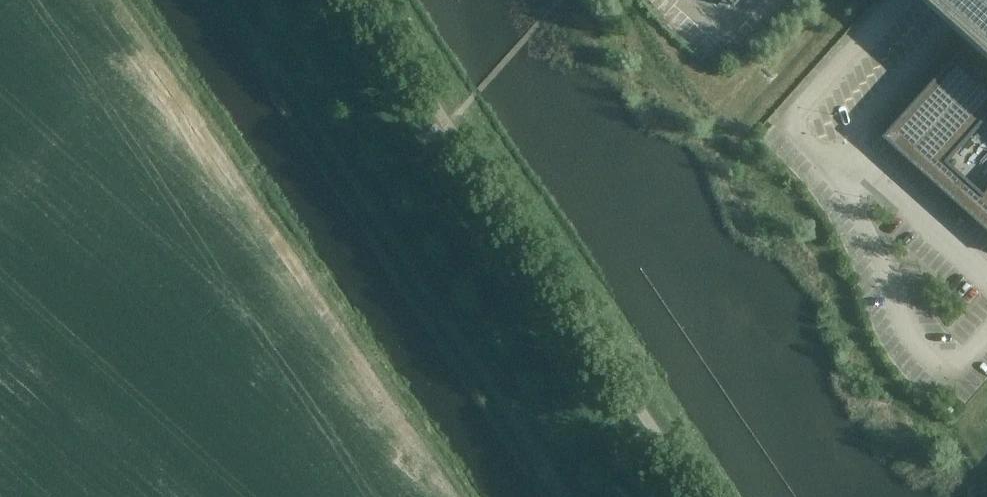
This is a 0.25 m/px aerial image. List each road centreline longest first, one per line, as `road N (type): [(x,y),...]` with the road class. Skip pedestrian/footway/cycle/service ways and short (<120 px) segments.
road 1 (track): [(575,496),(238,0)]

